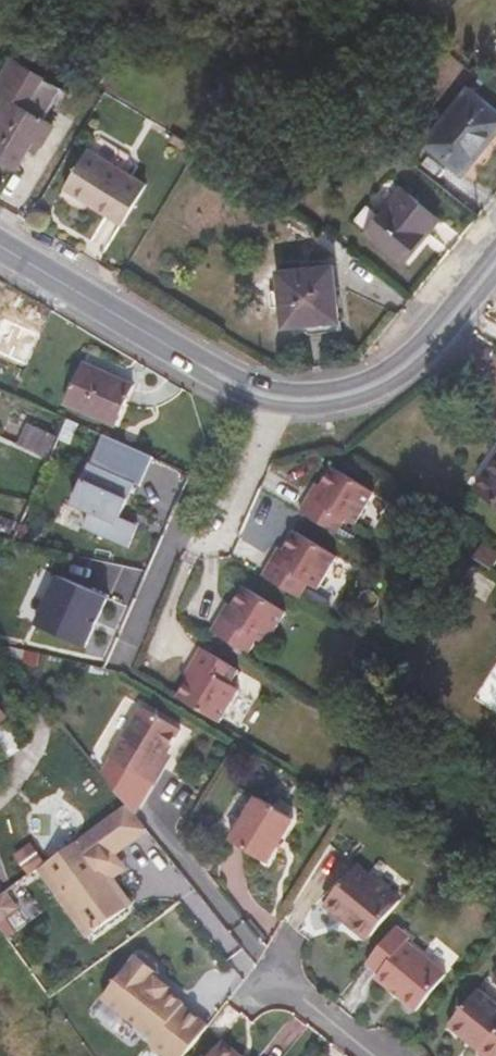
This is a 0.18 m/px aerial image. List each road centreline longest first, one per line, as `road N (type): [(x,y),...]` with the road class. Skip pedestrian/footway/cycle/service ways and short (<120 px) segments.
road 1 (tertiary): [(0,249),(251,401),(297,403),(363,394),(392,379),(495,261)]
road 2 (residential): [(377,1055),(283,979)]

